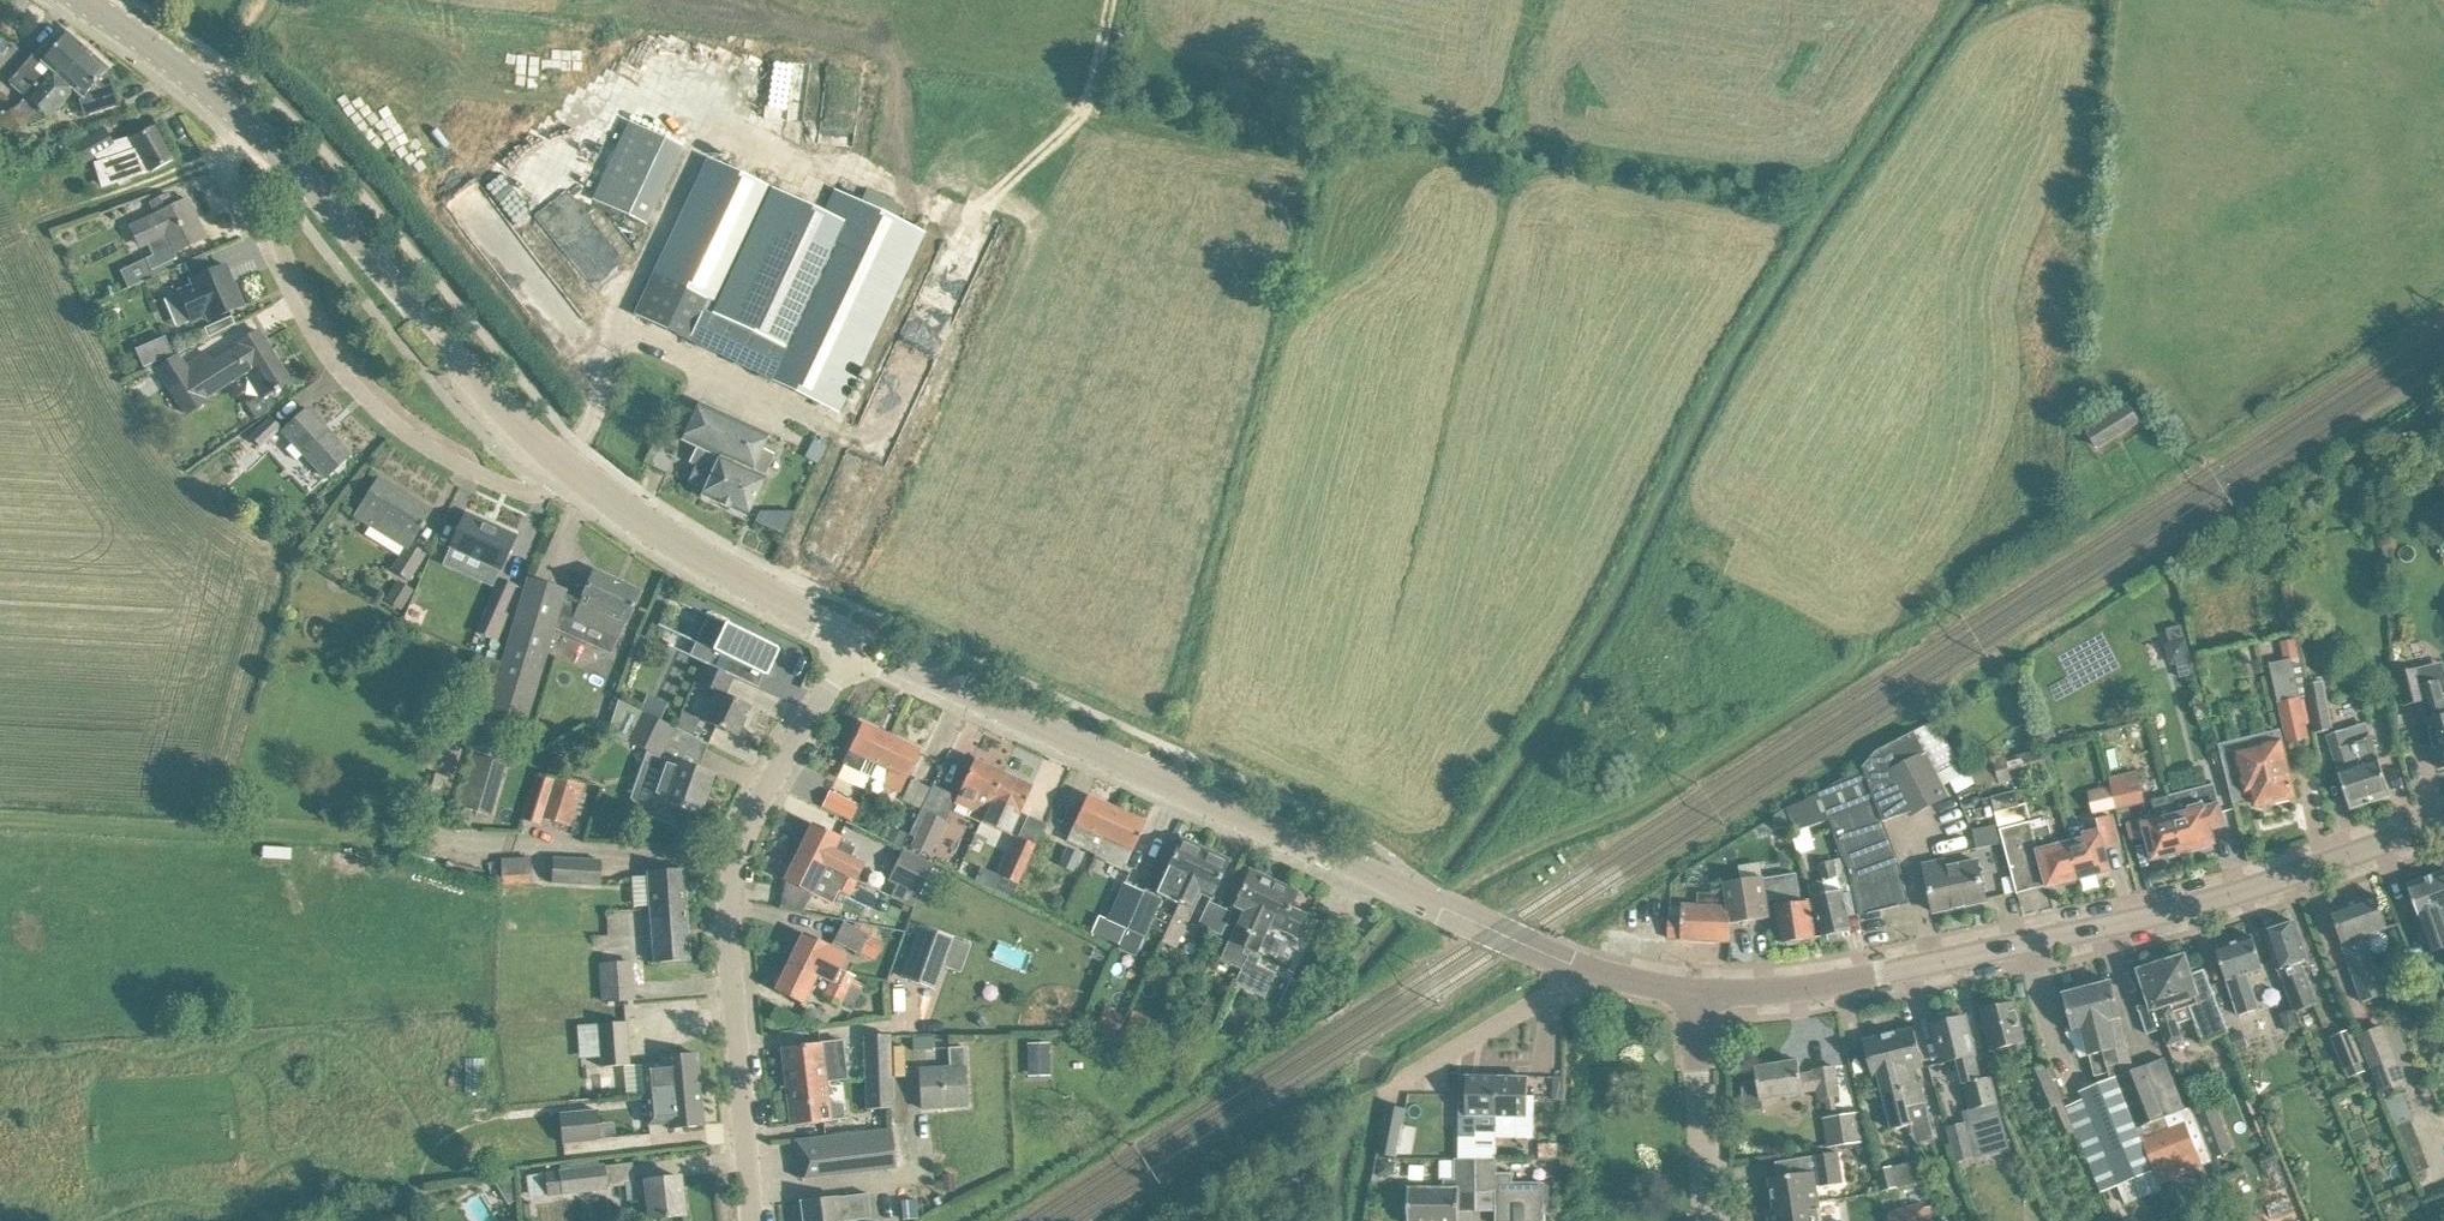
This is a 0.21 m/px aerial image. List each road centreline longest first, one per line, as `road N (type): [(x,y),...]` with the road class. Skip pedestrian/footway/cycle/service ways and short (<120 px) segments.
road 1 (tertiary): [(1572,963),(850,642)]
road 2 (tertiary): [(1697,994),(1819,985),(2180,908),(2443,821)]
road 3 (residential): [(753,1220),(730,937),(736,861),(751,813),(850,642)]
road 4 (residential): [(577,470),(531,493),(464,468),(385,417),(326,355),(231,172),(228,137),(240,115)]
road 5 (tertiary): [(577,470),(505,408),(287,157),(240,115)]
road 6 (tertiary): [(850,642),(701,556),(577,470)]
road 7 (residential): [(1381,1095),(1555,991),(1572,963)]
road 8 (residential): [(1710,1220),(1697,994)]
road 9 (tertiary): [(83,0),(240,115)]
road 10 (tertiary): [(1697,994),(1572,963)]

